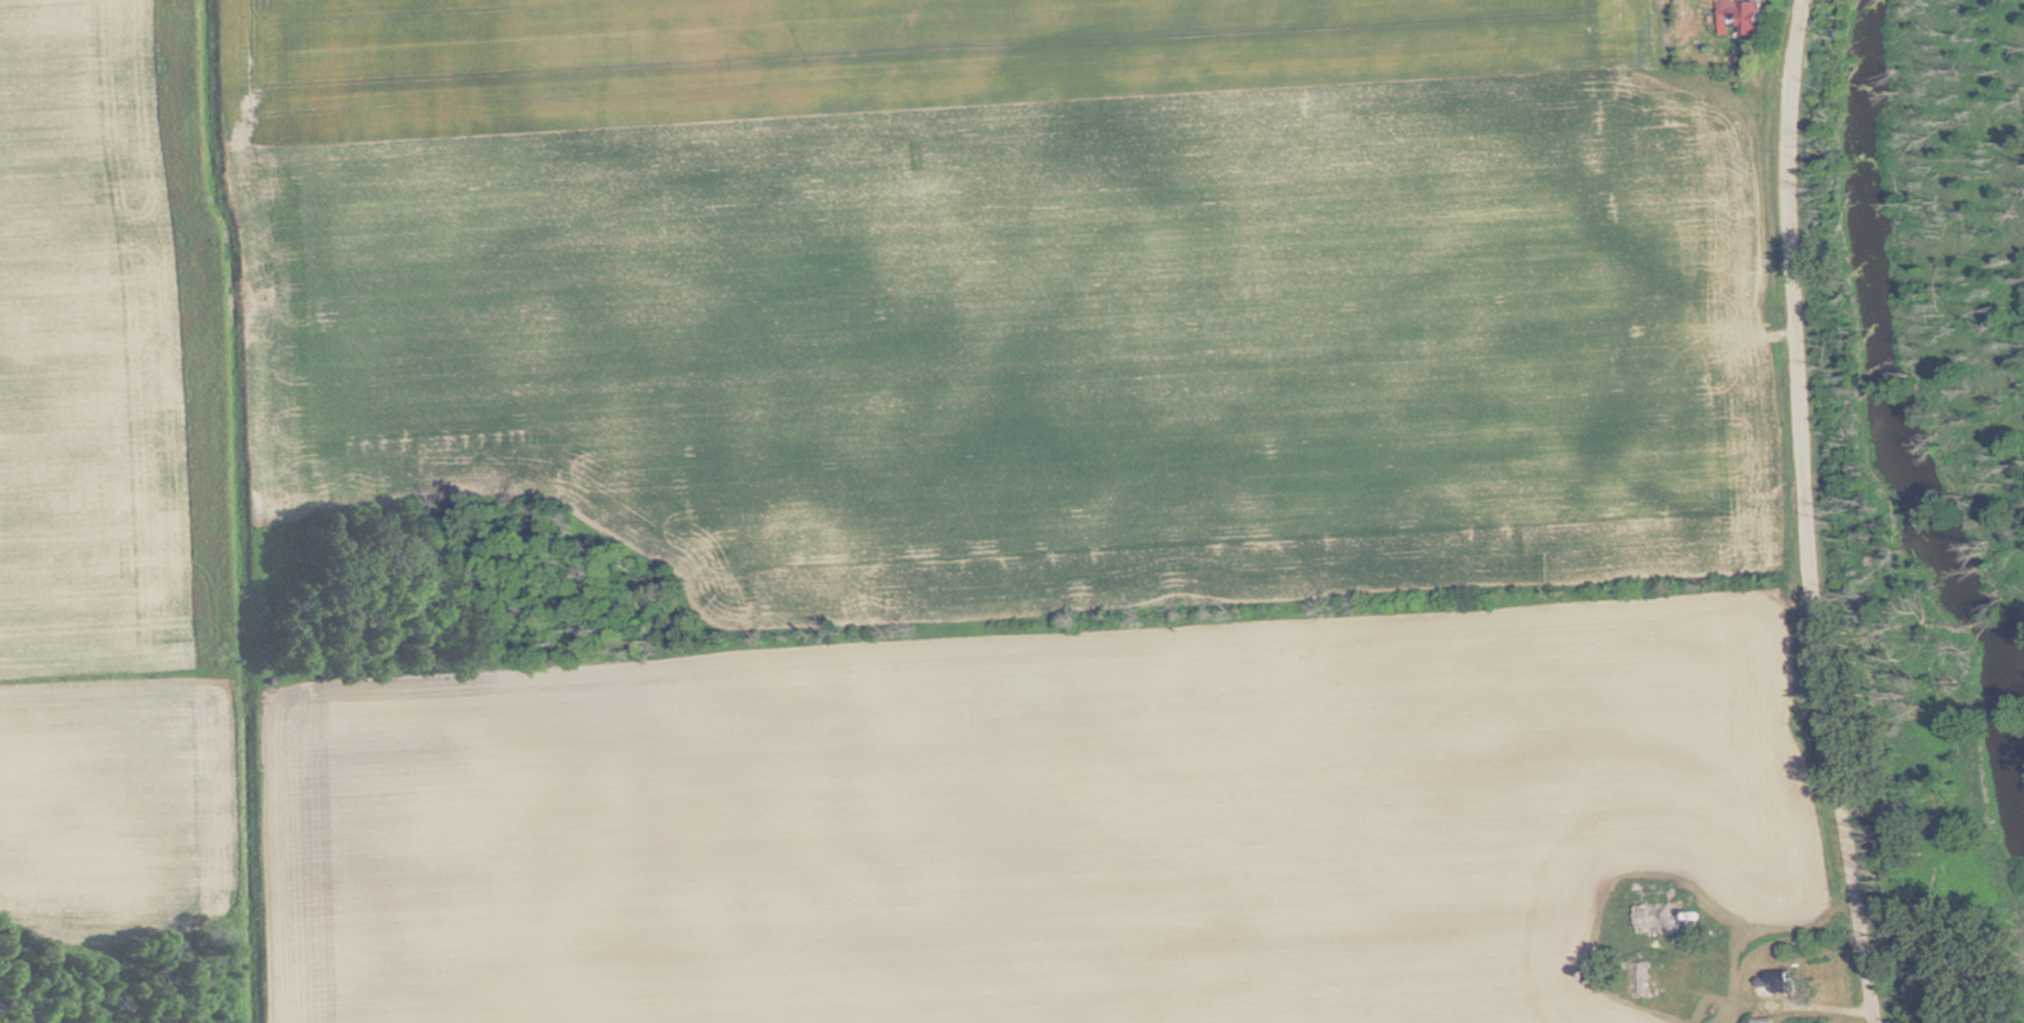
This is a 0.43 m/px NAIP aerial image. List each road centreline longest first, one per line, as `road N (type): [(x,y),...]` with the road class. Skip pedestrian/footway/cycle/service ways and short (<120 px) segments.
road 1 (residential): [(1884,1022),(1817,579),(1796,164),(1801,0)]

